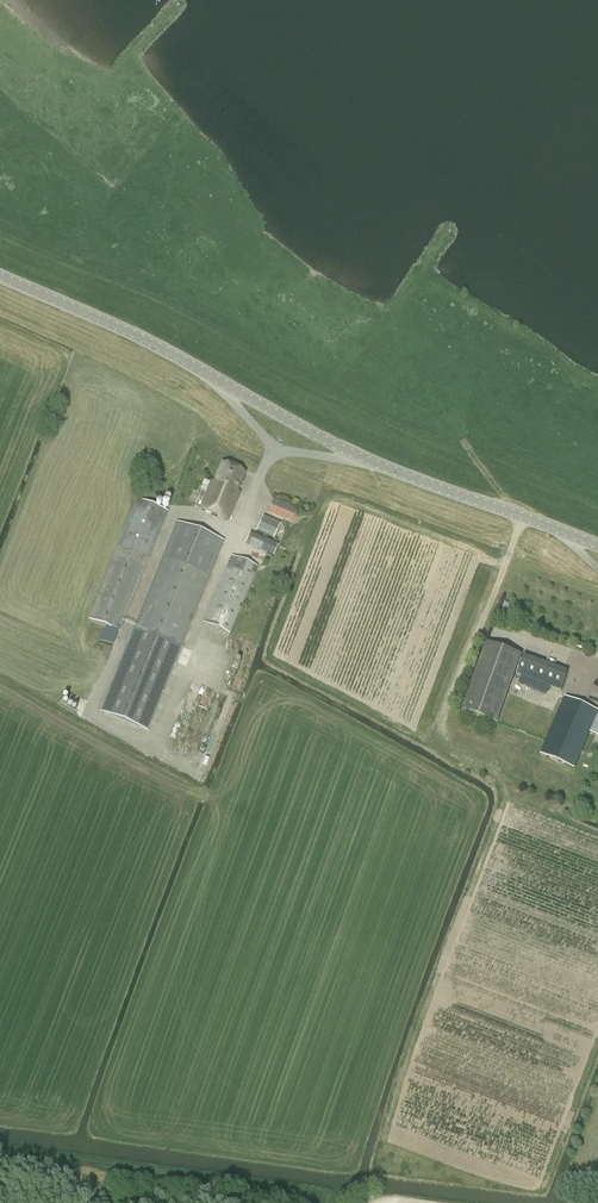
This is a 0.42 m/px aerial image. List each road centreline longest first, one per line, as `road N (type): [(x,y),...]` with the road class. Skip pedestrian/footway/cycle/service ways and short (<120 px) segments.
road 1 (unclassified): [(597,545),(317,434),(139,332),(0,272)]
road 2 (track): [(523,514),(444,719),(450,748),(497,773),(513,804)]

